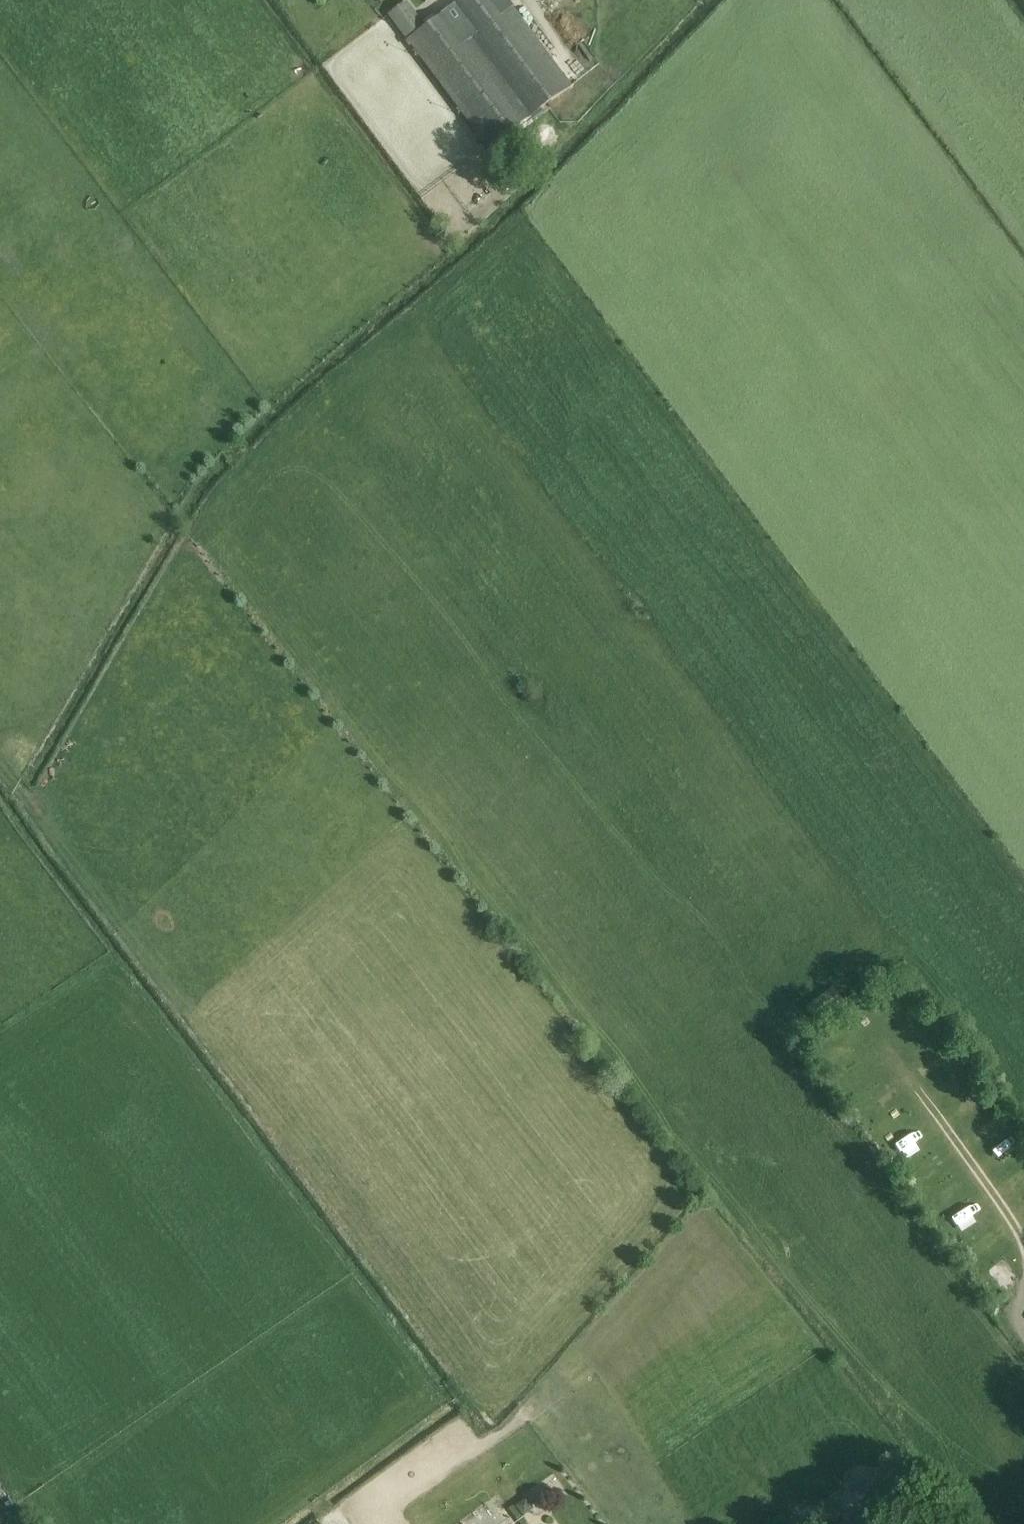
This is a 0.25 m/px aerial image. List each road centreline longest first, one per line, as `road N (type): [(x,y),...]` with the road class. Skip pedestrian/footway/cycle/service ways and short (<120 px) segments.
road 1 (track): [(1023,1244),(889,1052)]

